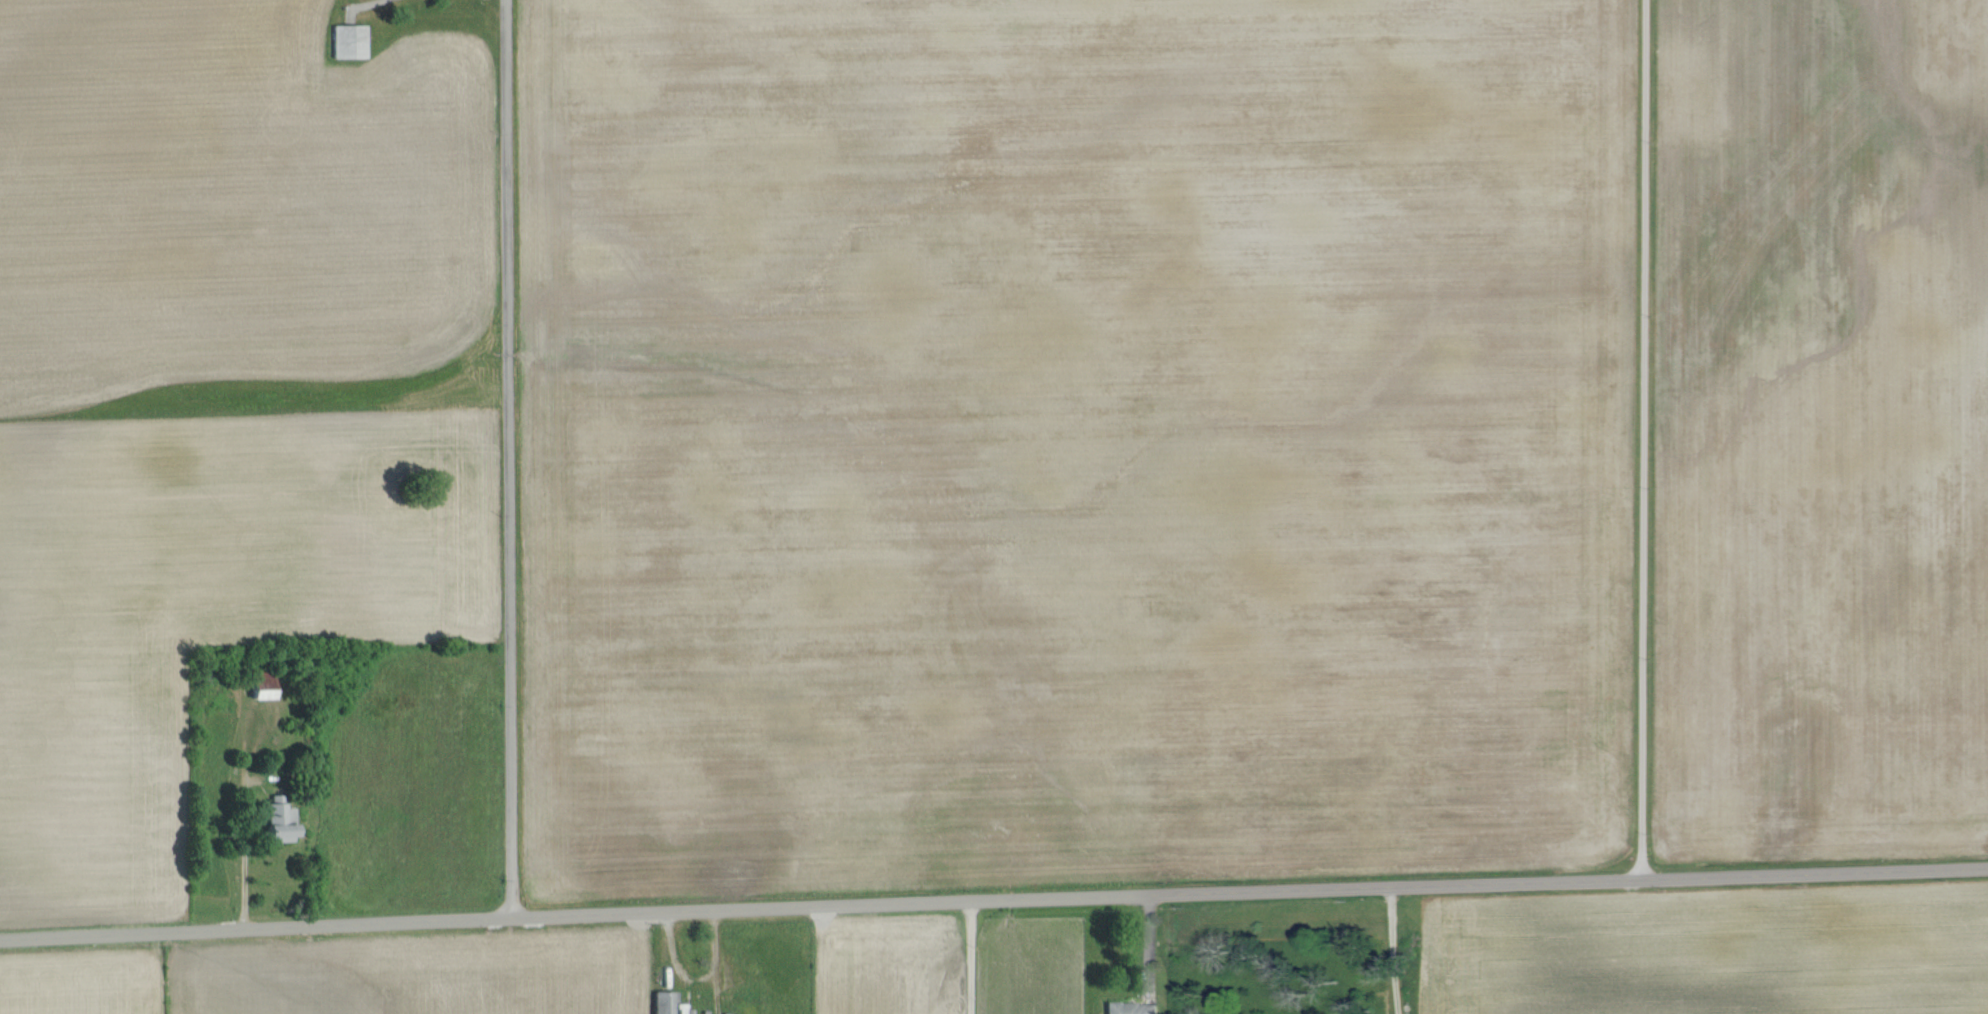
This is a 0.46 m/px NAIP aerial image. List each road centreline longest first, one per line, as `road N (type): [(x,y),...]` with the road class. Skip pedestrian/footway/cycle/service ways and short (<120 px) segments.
road 1 (tertiary): [(0,935),(1987,867)]
road 2 (residential): [(512,916),(508,0)]

